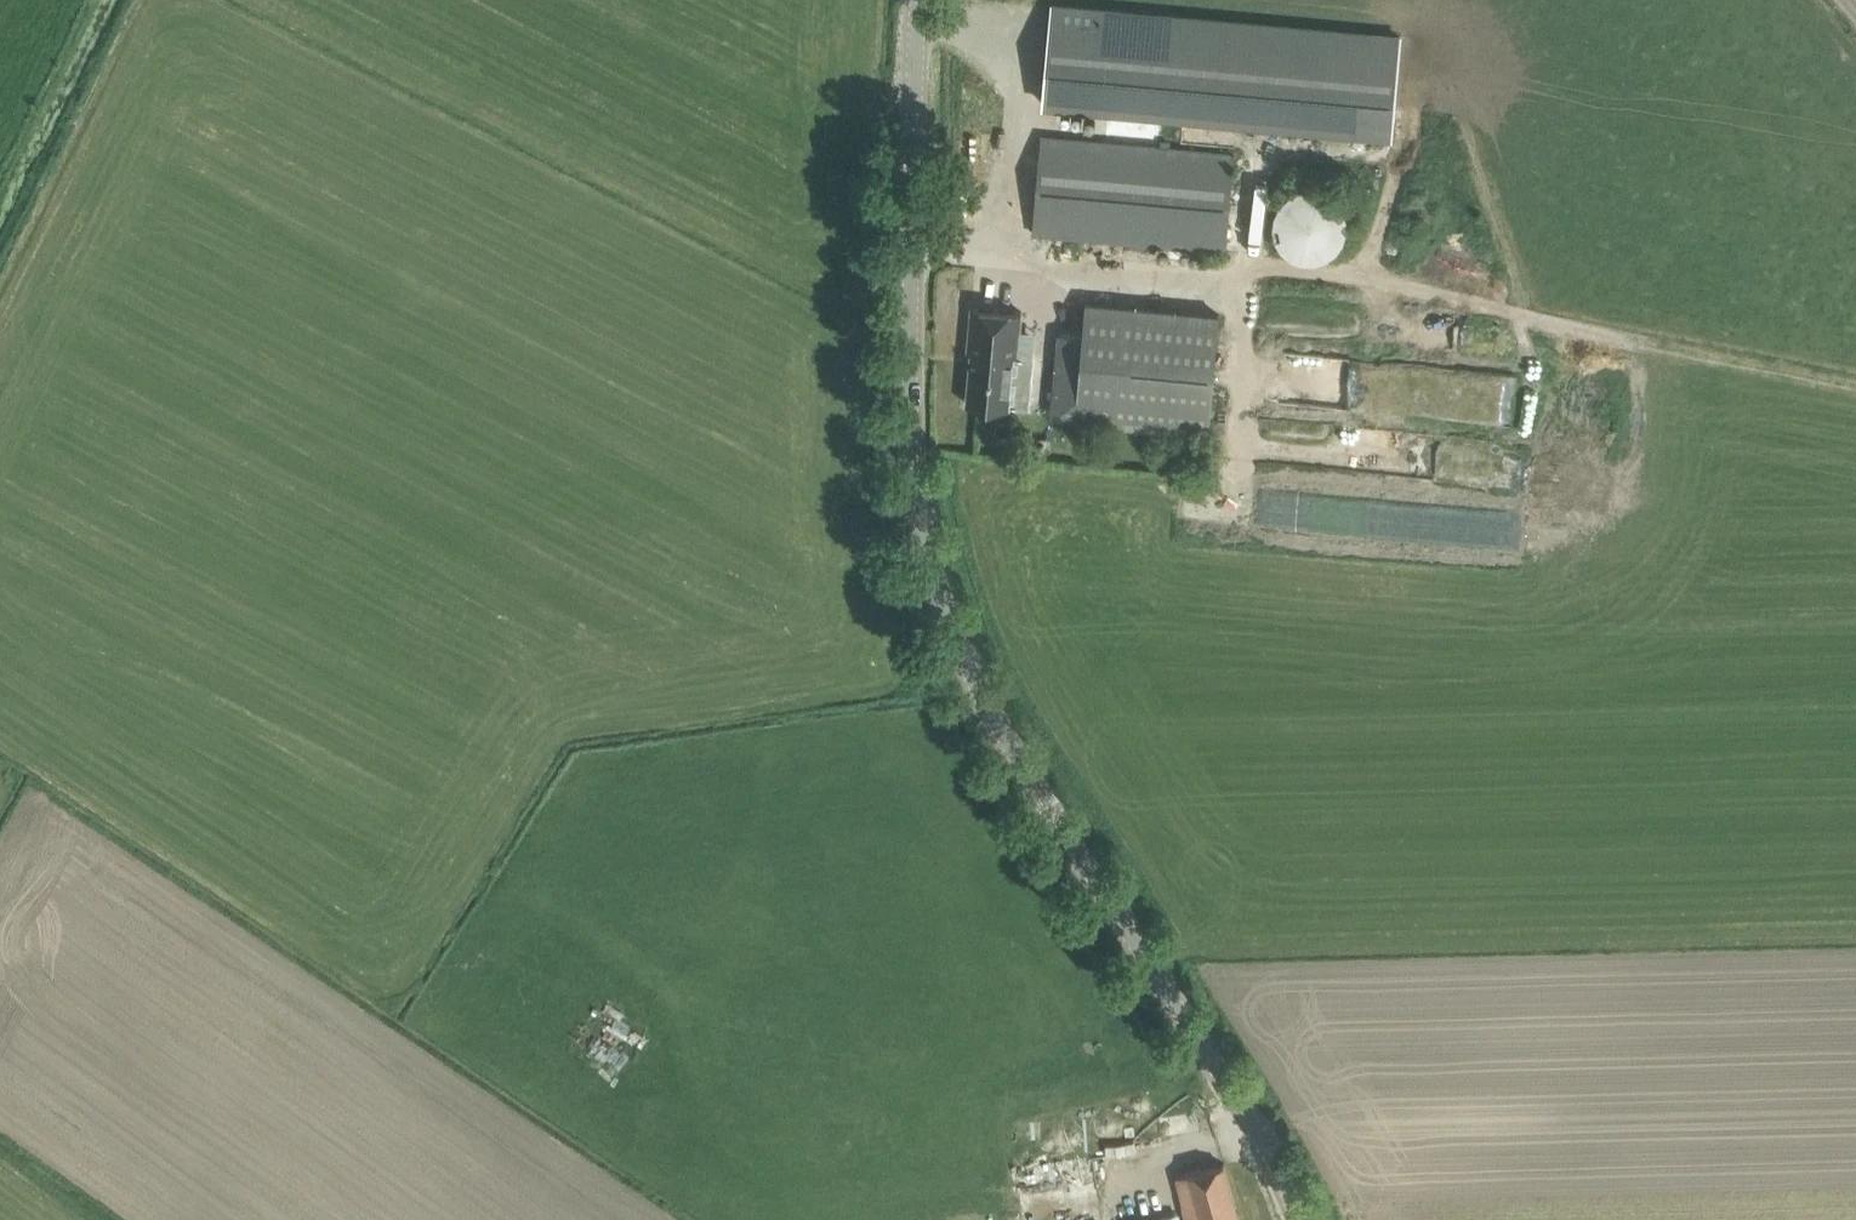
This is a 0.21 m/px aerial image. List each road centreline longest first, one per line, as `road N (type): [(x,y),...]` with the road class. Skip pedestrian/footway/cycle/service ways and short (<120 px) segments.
road 1 (unclassified): [(1301,1219),(1262,1138),(1005,739),(942,597),(912,442),(920,0)]

